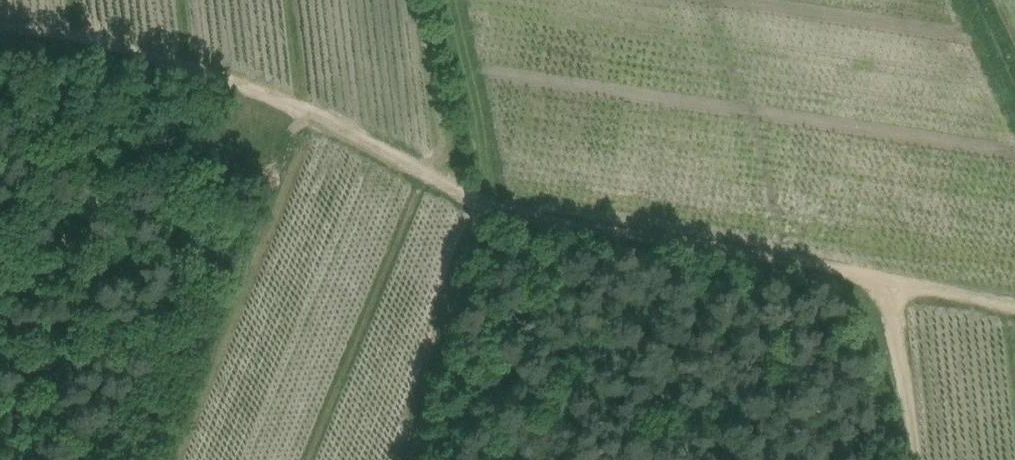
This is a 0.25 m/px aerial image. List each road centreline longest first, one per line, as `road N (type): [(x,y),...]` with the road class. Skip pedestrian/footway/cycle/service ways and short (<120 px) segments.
road 1 (track): [(419,459),(467,253),(486,211),(425,172),(218,76),(53,30),(0,25)]
road 2 (track): [(891,290),(486,211)]
road 3 (track): [(916,459),(891,290)]
road 4 (track): [(1014,307),(891,290)]

